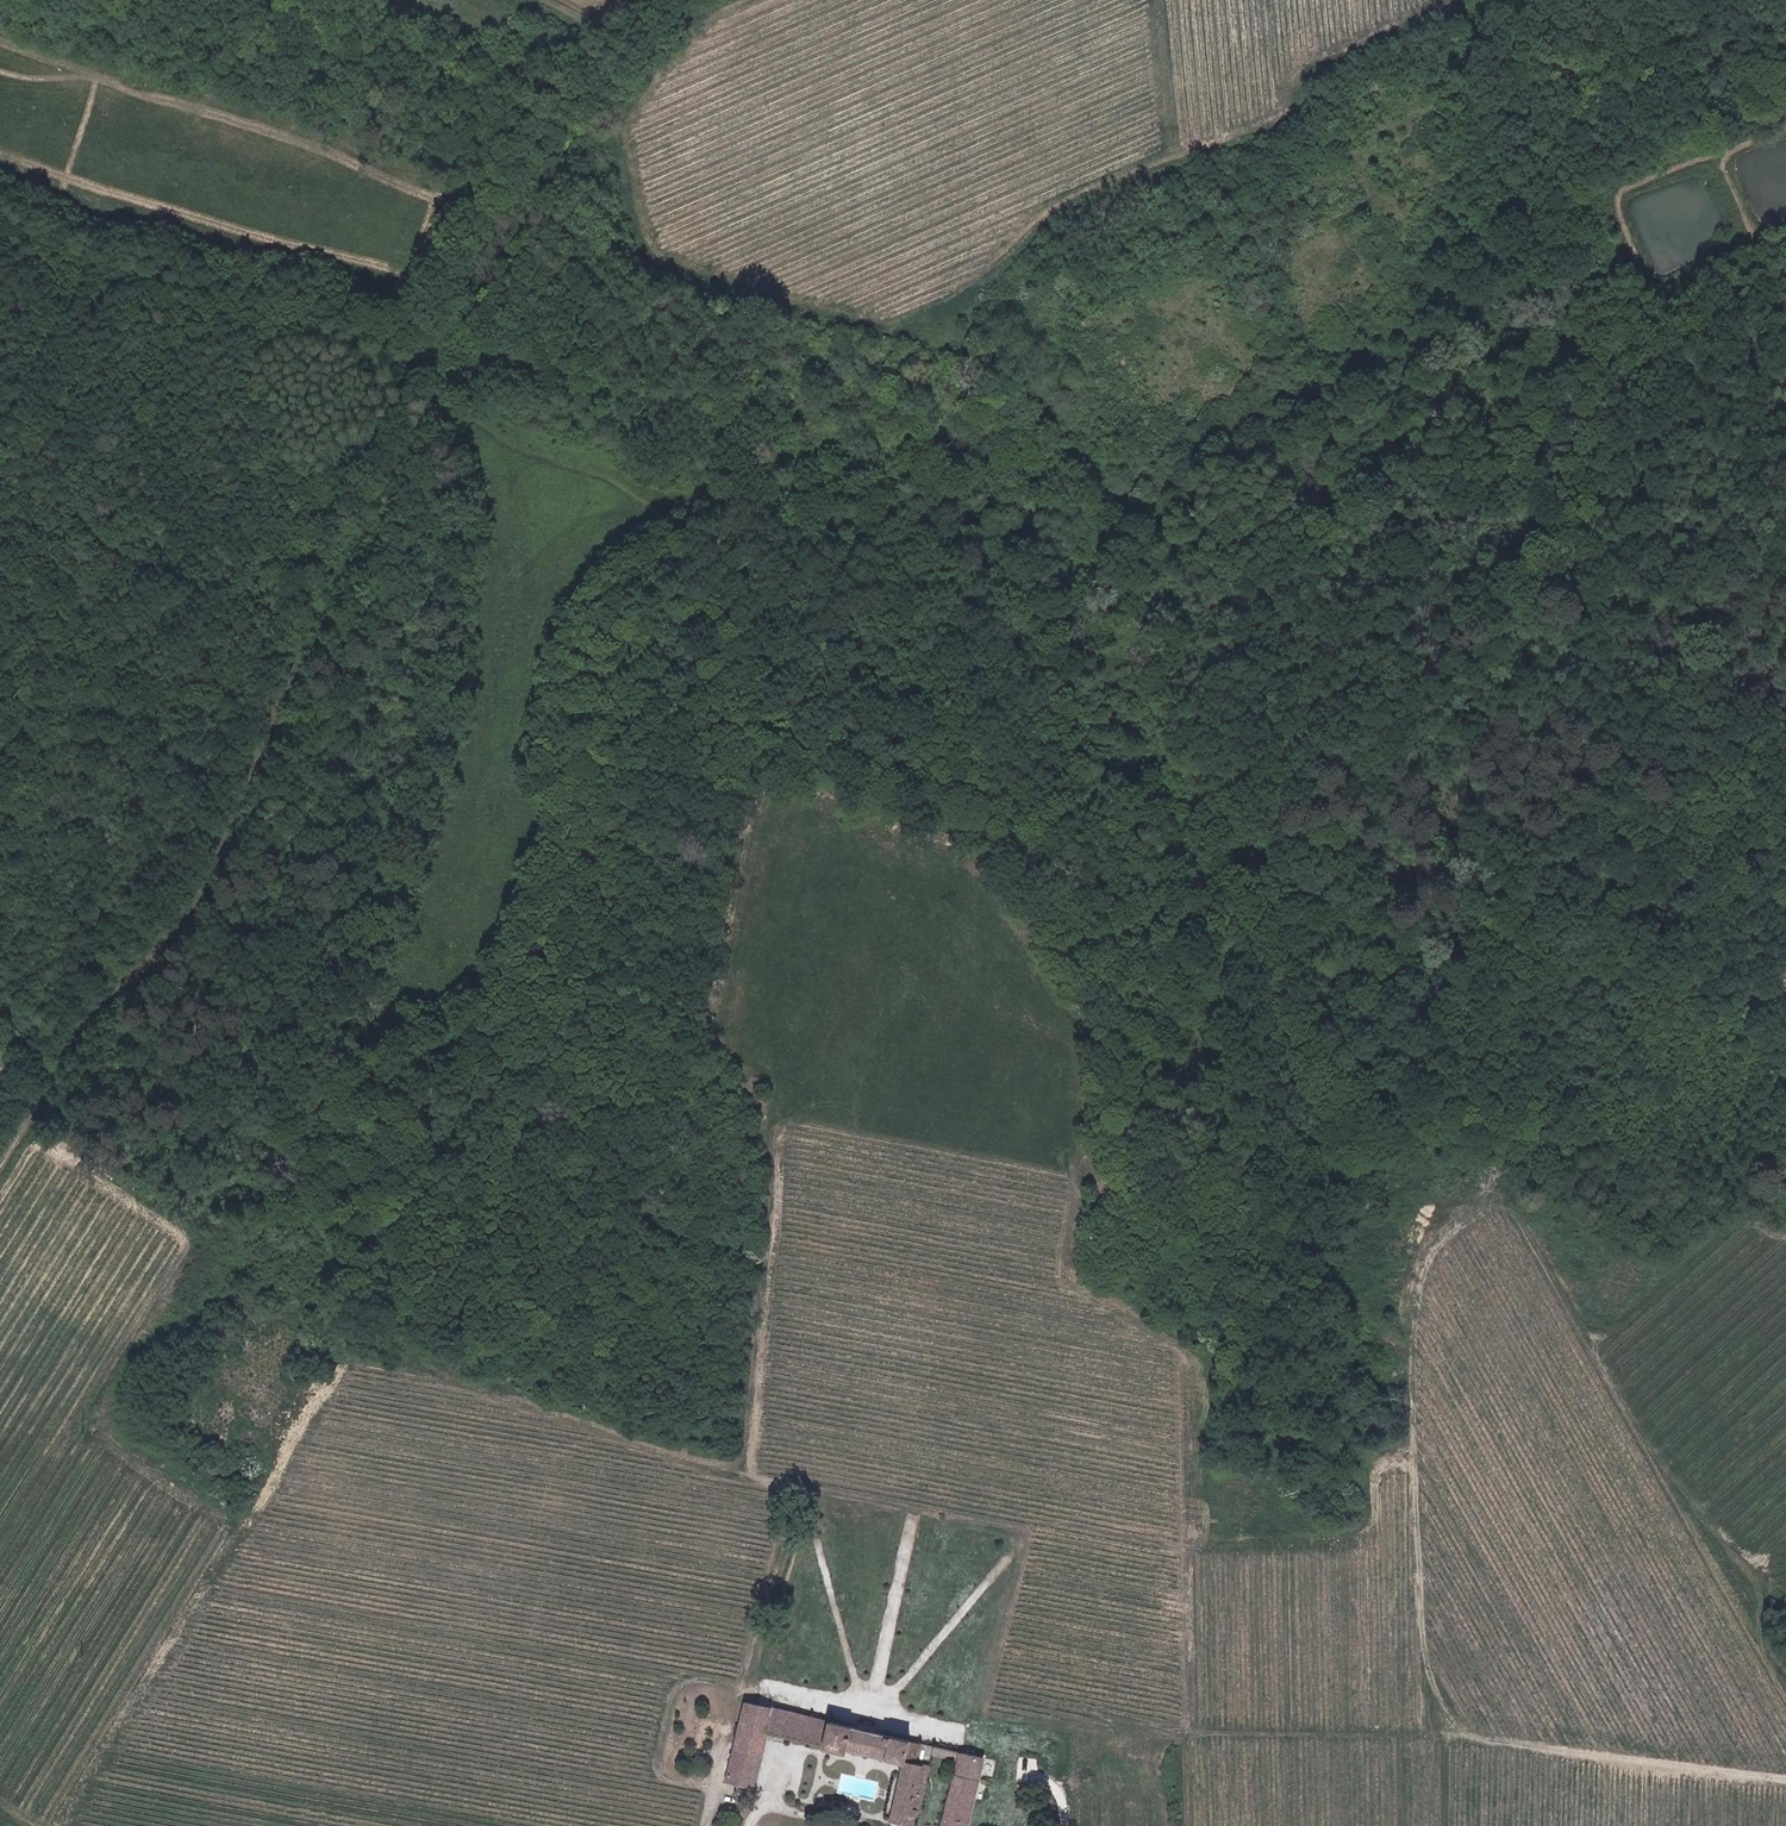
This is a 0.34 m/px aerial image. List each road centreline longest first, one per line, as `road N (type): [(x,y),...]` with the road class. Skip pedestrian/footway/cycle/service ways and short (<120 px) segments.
road 1 (track): [(0,1169),(76,1041),(198,901),(310,630),(320,495),(362,465),(418,451),(437,418),(456,281),(522,180),(715,0)]

